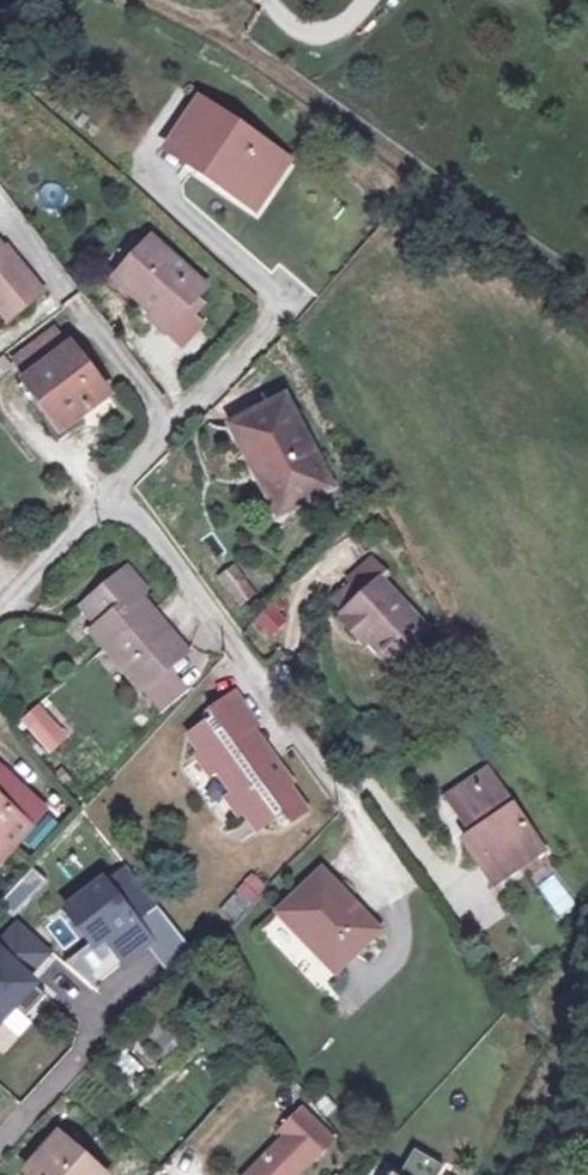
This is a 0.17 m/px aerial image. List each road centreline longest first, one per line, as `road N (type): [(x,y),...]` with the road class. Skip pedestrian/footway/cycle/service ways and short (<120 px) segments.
road 1 (residential): [(112,486),(351,800)]
road 2 (residential): [(112,486),(292,297),(213,236)]
road 3 (residential): [(0,606),(112,486)]

